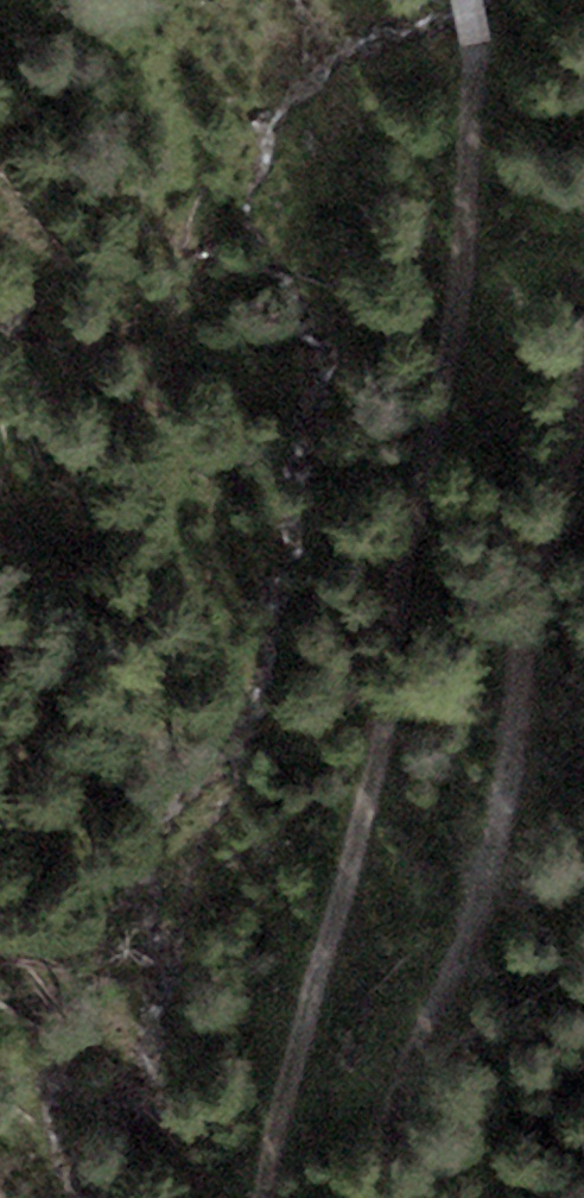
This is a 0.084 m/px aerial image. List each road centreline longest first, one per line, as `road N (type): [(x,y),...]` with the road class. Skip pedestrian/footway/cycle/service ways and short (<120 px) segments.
road 1 (track): [(466,0),(478,46),(462,321),(424,497),(384,762),(312,1000),(268,1197)]
road 2 (track): [(583,395),(530,605),(491,853),(370,1197)]

